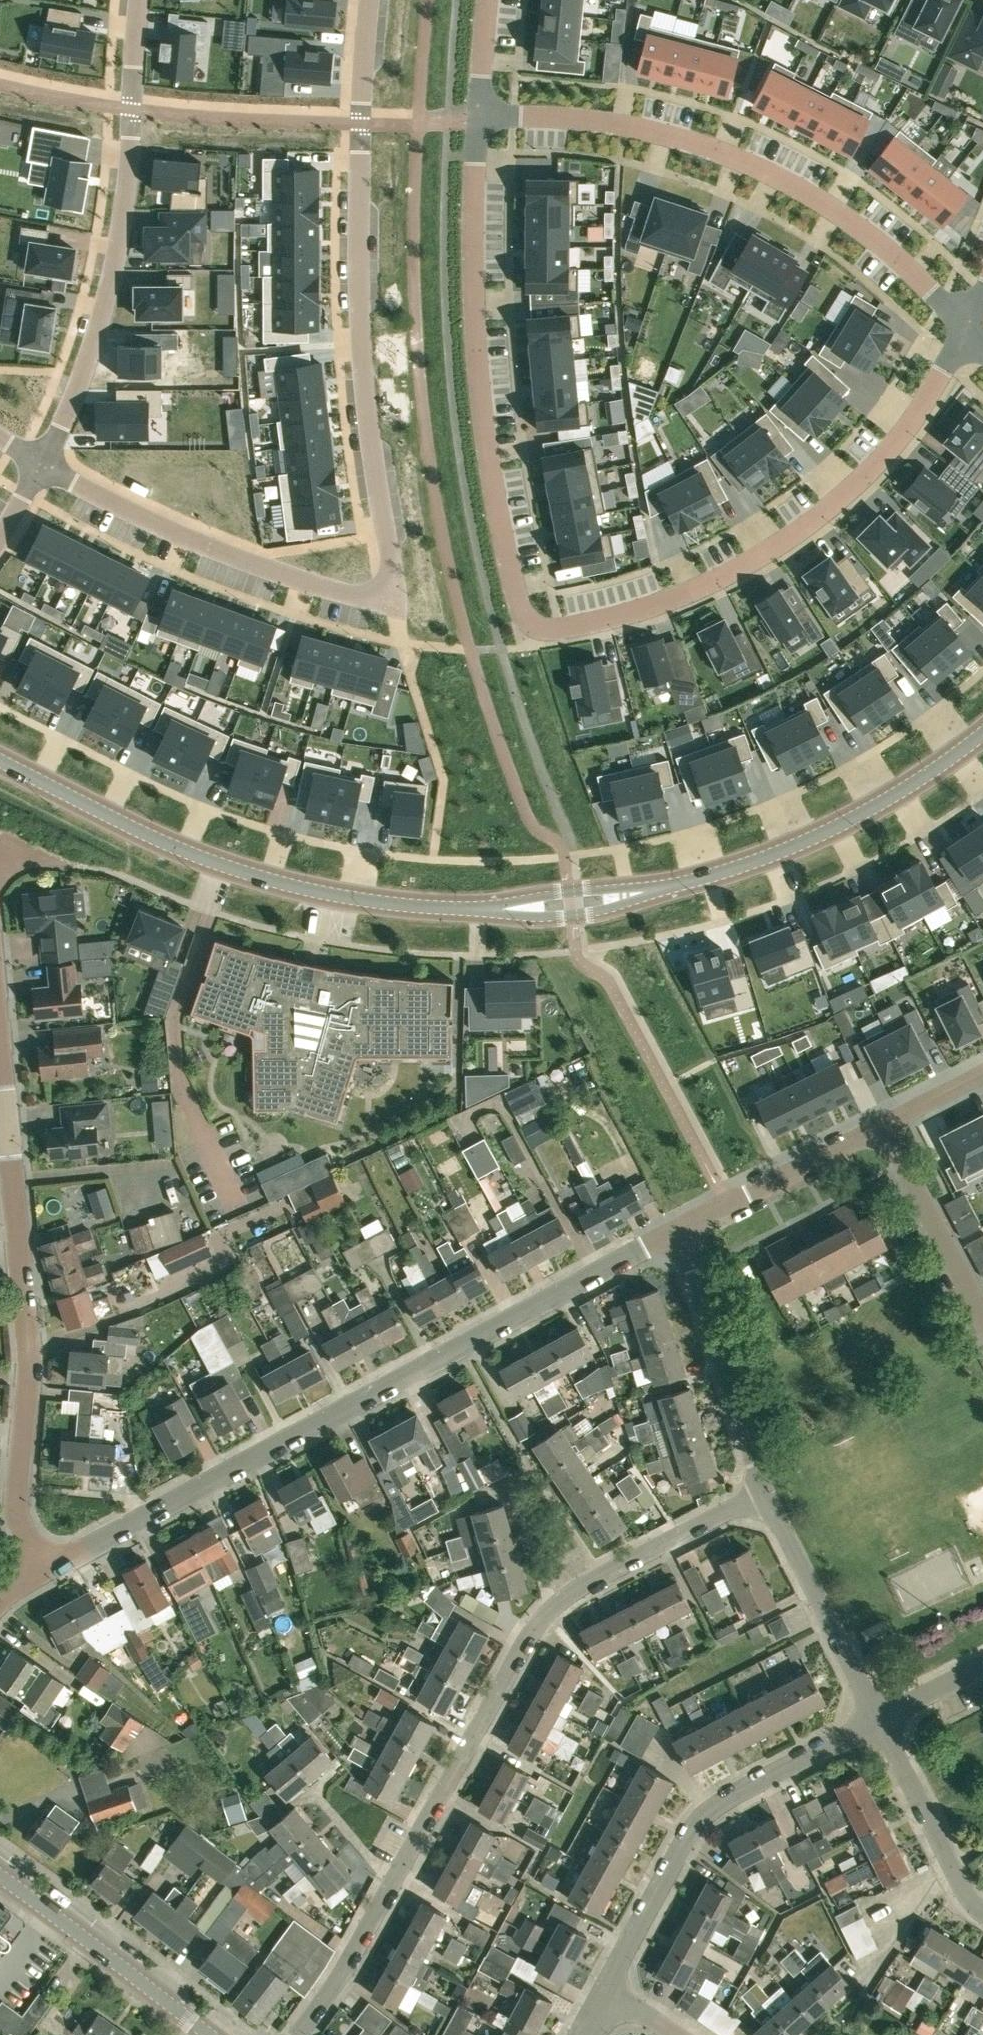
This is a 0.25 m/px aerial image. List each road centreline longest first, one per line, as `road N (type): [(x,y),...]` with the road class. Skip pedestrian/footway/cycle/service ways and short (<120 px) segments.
road 1 (residential): [(479,119),(474,296),(481,408),(517,607),(532,629),(640,611),(725,579),(801,529),(869,470),(966,328)]
road 2 (residential): [(41,464),(191,538),(385,602),(351,277),(367,0)]
road 3 (residential): [(296,2034),(341,1974),(525,1643),(556,1602),(766,1493)]
road 4 (residential): [(41,1572),(683,1229)]
road 5 (residential): [(479,119),(638,126),(765,172),(885,249),(966,328)]
road 6 (residential): [(41,1572),(17,1501),(29,1375),(0,1084)]
road 7 (tertiary): [(0,762),(228,866),(383,902),(467,907)]
road 8 (residential): [(41,464),(85,364),(117,254),(138,0)]
road 9 (residential): [(877,1718),(718,1802),(691,1828),(605,1989)]
road 10 (tertiary): [(717,875),(910,787),(982,734)]
road 11 (residential): [(766,1493),(683,1229)]
road 12 (tertiary): [(210,2034),(0,1878)]
road 13 (tertiary): [(467,907),(533,919),(573,916),(717,875)]
road 14 (tertiary): [(717,875),(467,907)]
road 15 (residential): [(877,1718),(766,1493)]
road 16 (residential): [(877,1718),(961,1886),(982,1912)]
road 17 (residential): [(683,1229),(877,1125)]
road 18 (residential): [(982,1315),(877,1125)]

